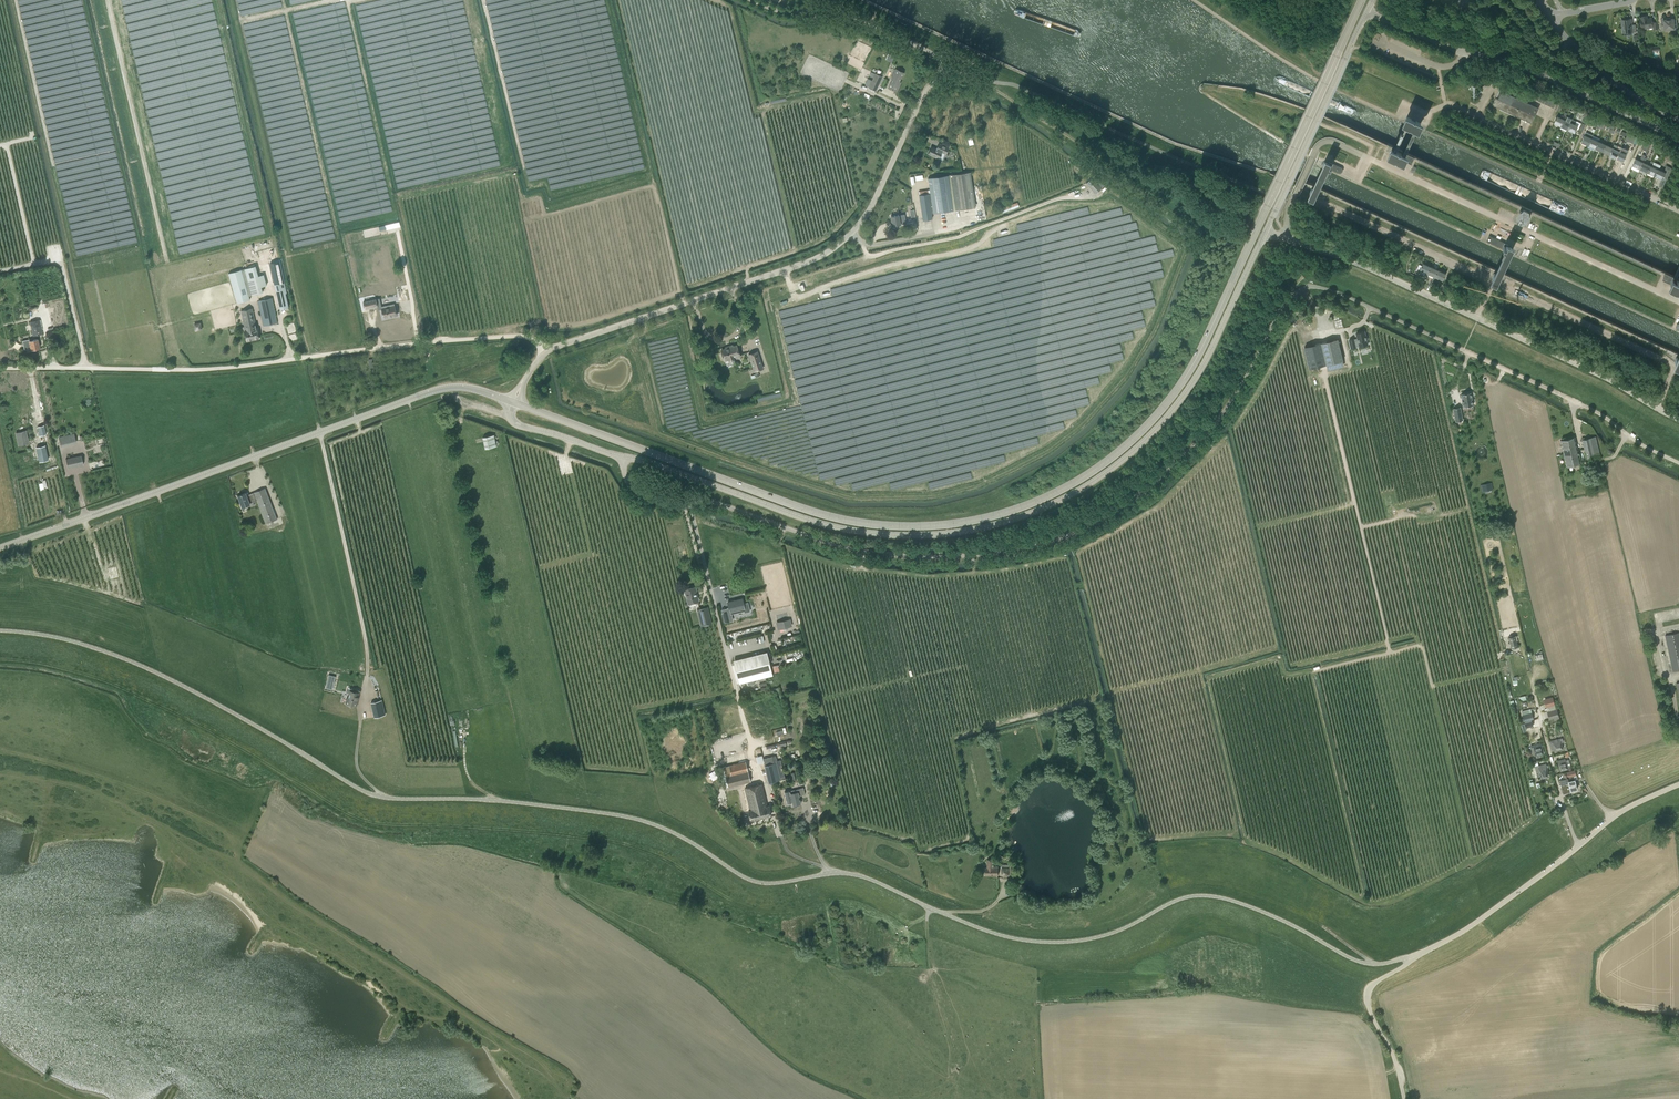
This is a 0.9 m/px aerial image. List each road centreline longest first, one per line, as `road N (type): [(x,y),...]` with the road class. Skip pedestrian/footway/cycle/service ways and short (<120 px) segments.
road 1 (unclassified): [(1412,957),(1363,963),(1281,920),(1197,895),(1105,936),(1028,941),(855,875),(750,880),(638,819),(530,803),(373,795),(170,680),(89,646),(0,631)]
road 2 (unclassified): [(1678,464),(1597,414),(1319,286),(1290,300),(1239,392),(1168,472),(1111,513),(1020,548),(932,557),(828,543),(715,501),(640,496),(623,458)]
road 3 (tertiary): [(513,402),(802,509),(871,526),(961,523),(1039,500),(1119,452),(1181,383),(1362,0)]
road 4 (unclassified): [(623,458),(869,534),(942,534),(1022,517),(1099,478),(1164,421),(1204,364),(1265,232)]
road 5 (unclassified): [(0,369),(208,369),(518,336),(545,352)]
road 6 (tertiary): [(513,402),(474,389),(432,390),(0,548)]
road 7 (unclassified): [(545,352),(837,246),(870,209),(924,92),(945,73)]
road 8 (unclassified): [(1678,419),(1397,280),(1265,232)]
road 9 (track): [(978,76),(1095,154),(1096,166),(1078,184),(956,237),(869,256),(865,244)]
road 10 (unclassified): [(1678,141),(1515,64),(1366,12)]
road 11 (unclassified): [(1412,957),(1486,915),(1612,817),(1678,784)]
road 12 (residential): [(1678,210),(1445,105)]
road 13 (track): [(319,433),(367,676)]
road 14 (track): [(231,834),(103,779),(0,751)]
road 15 (unclassified): [(1265,232),(1366,12)]
road 16 (unclassified): [(945,73),(929,50),(836,10),(784,12),(751,0)]
road 17 (track): [(1368,157),(1368,145),(1340,132),(1219,91)]
road 18 (unclassified): [(1404,1098),(1366,998),(1412,957)]
road 19 (track): [(958,1067),(928,977),(932,910)]
road 20 (unclassified): [(623,458),(516,425),(513,402)]
road 21 (primary): [(1678,118),(1633,96),(1570,43)]

